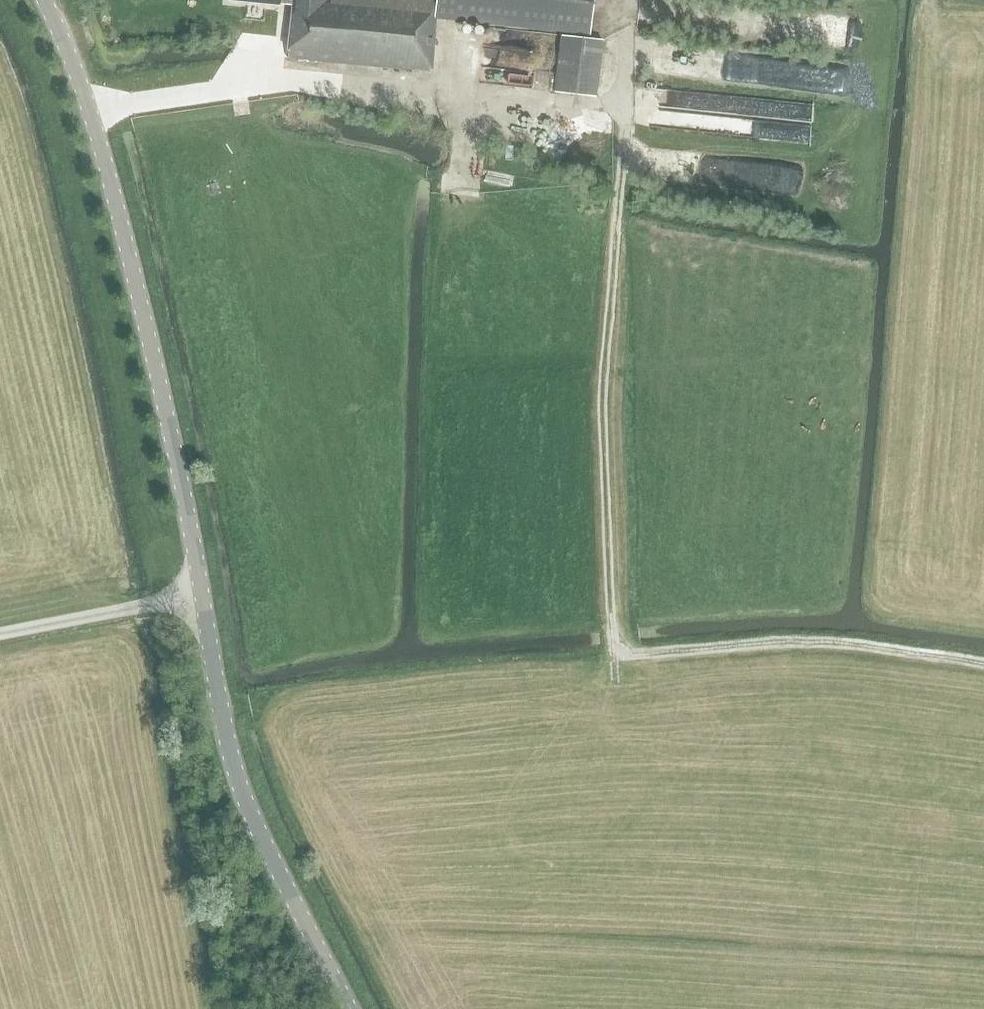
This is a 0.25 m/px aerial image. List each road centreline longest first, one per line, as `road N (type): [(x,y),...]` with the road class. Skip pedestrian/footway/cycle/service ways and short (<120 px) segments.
road 1 (tertiary): [(348,1008),(260,836),(235,768),(169,427),(113,188),(79,80),(42,0)]

